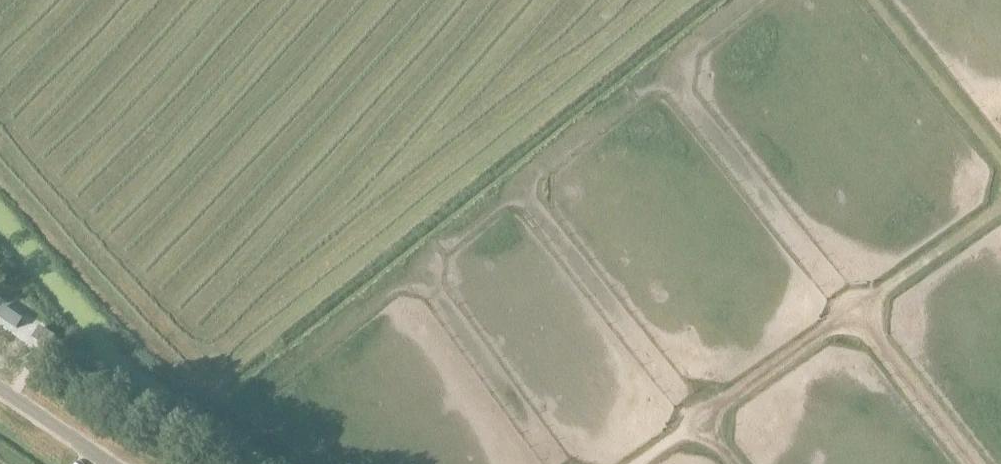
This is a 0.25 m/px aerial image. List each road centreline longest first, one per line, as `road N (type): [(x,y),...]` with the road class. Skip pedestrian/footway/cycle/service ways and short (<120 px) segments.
road 1 (unclassified): [(110,463),(0,389)]

